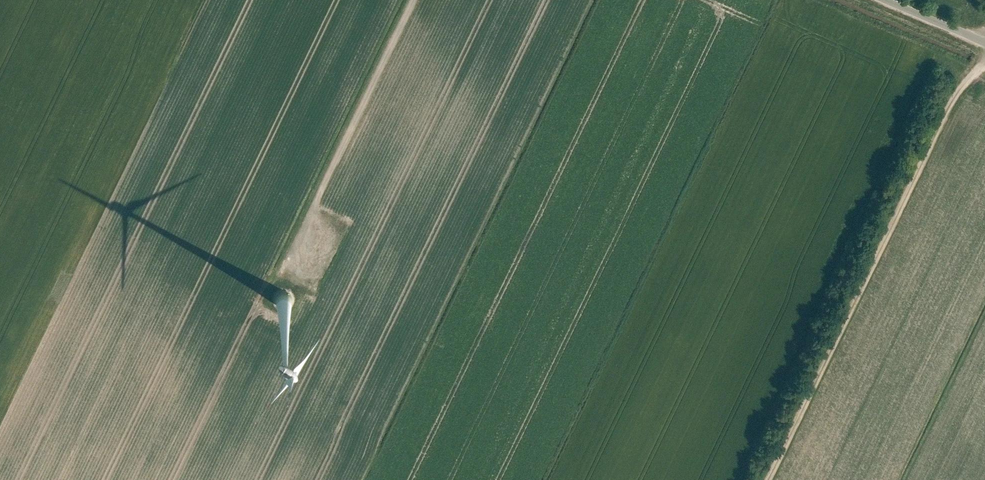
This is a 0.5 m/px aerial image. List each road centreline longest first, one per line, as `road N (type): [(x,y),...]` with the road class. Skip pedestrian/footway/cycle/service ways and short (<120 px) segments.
road 1 (track): [(984,68),(960,90),(770,479)]
road 2 (track): [(413,0),(289,257)]

